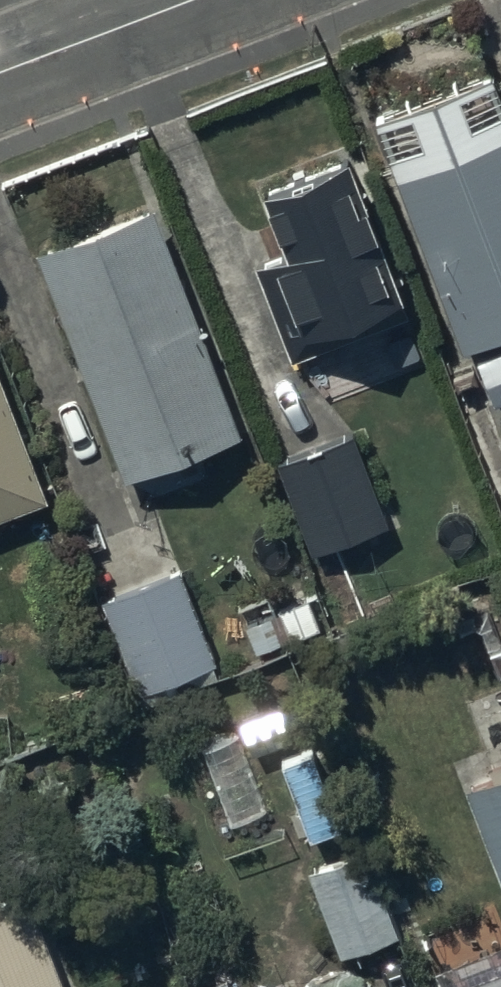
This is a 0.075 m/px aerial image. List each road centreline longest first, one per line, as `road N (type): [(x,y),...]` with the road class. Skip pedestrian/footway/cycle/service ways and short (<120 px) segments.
road 1 (residential): [(0,77),(196,0)]

